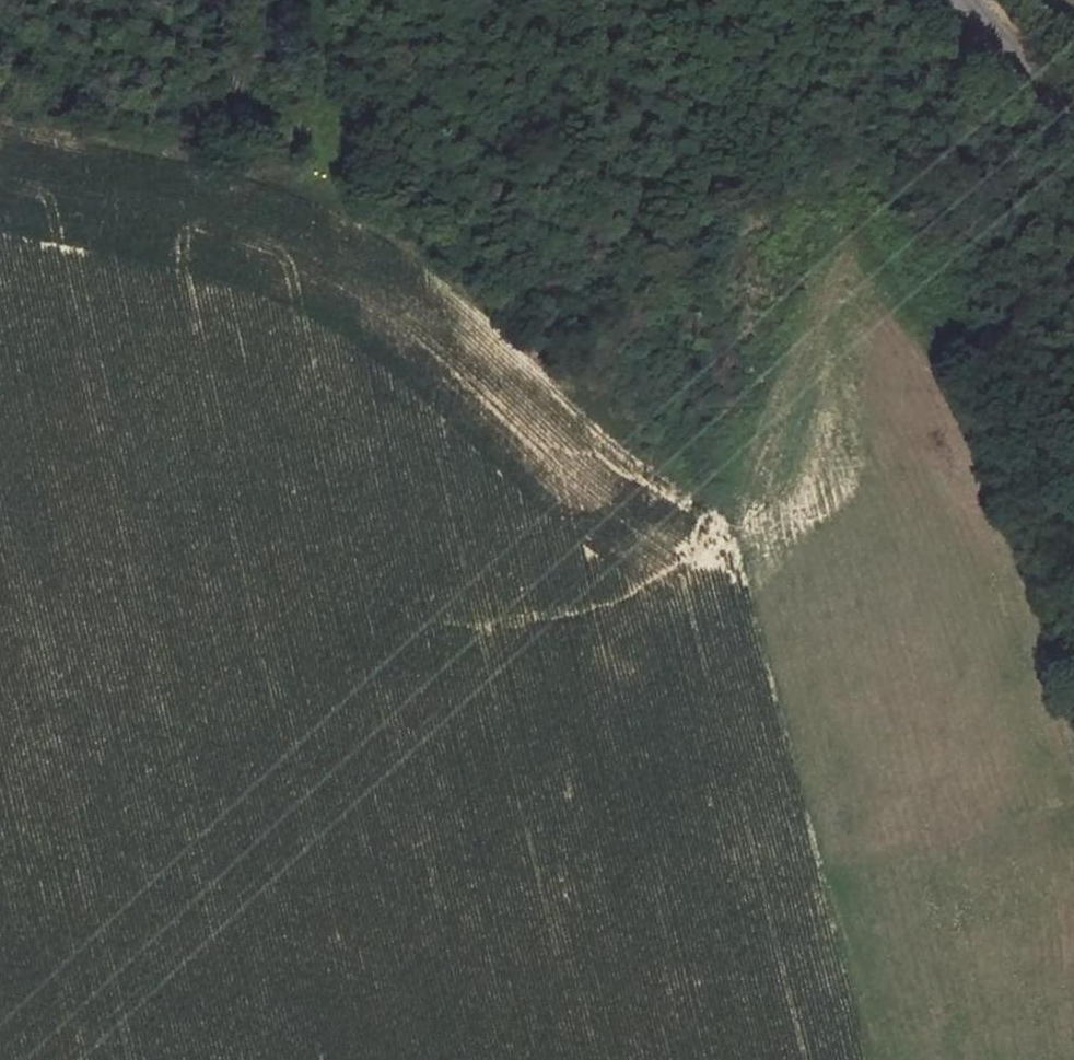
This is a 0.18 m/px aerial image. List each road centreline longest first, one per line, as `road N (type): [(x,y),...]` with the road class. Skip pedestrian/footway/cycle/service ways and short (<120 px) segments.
road 1 (unclassified): [(1073,140),(964,0)]

